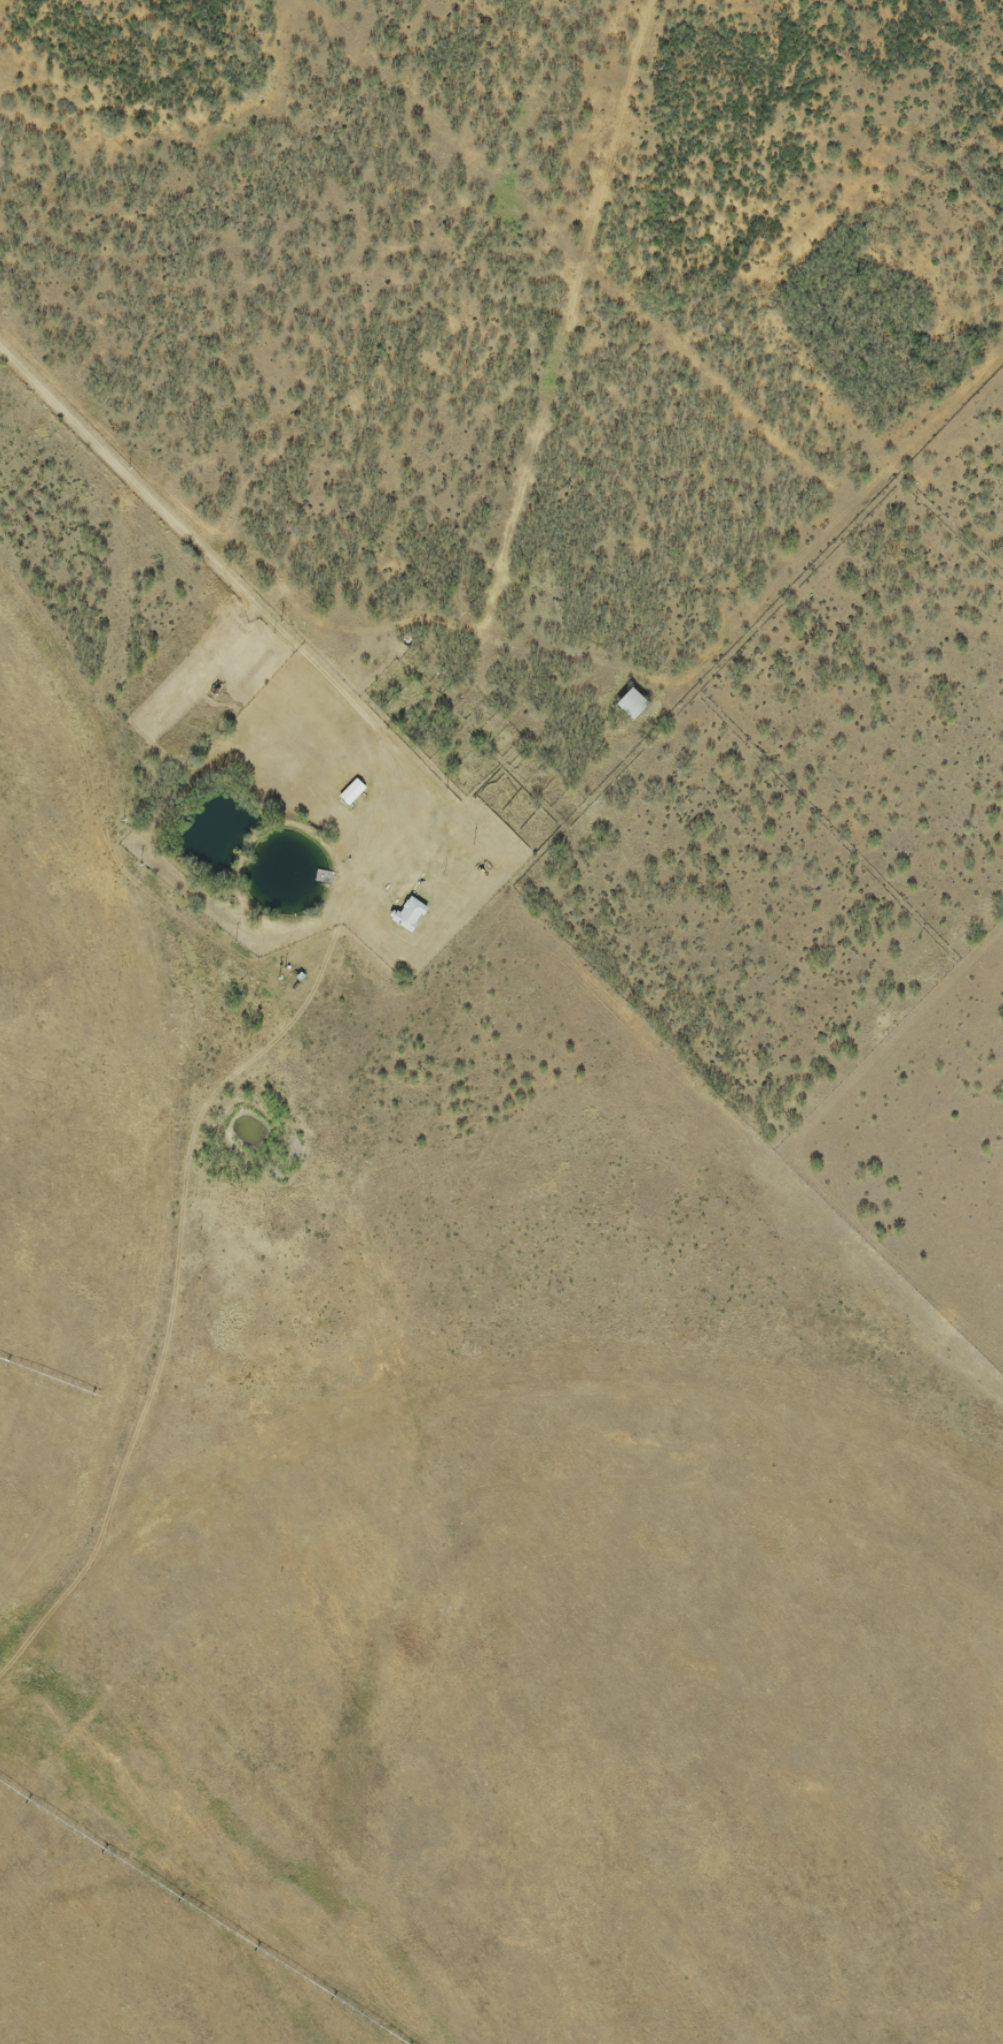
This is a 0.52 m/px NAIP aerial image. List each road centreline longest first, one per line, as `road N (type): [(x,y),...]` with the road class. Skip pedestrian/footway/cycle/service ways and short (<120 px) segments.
road 1 (residential): [(0,353),(514,871)]

